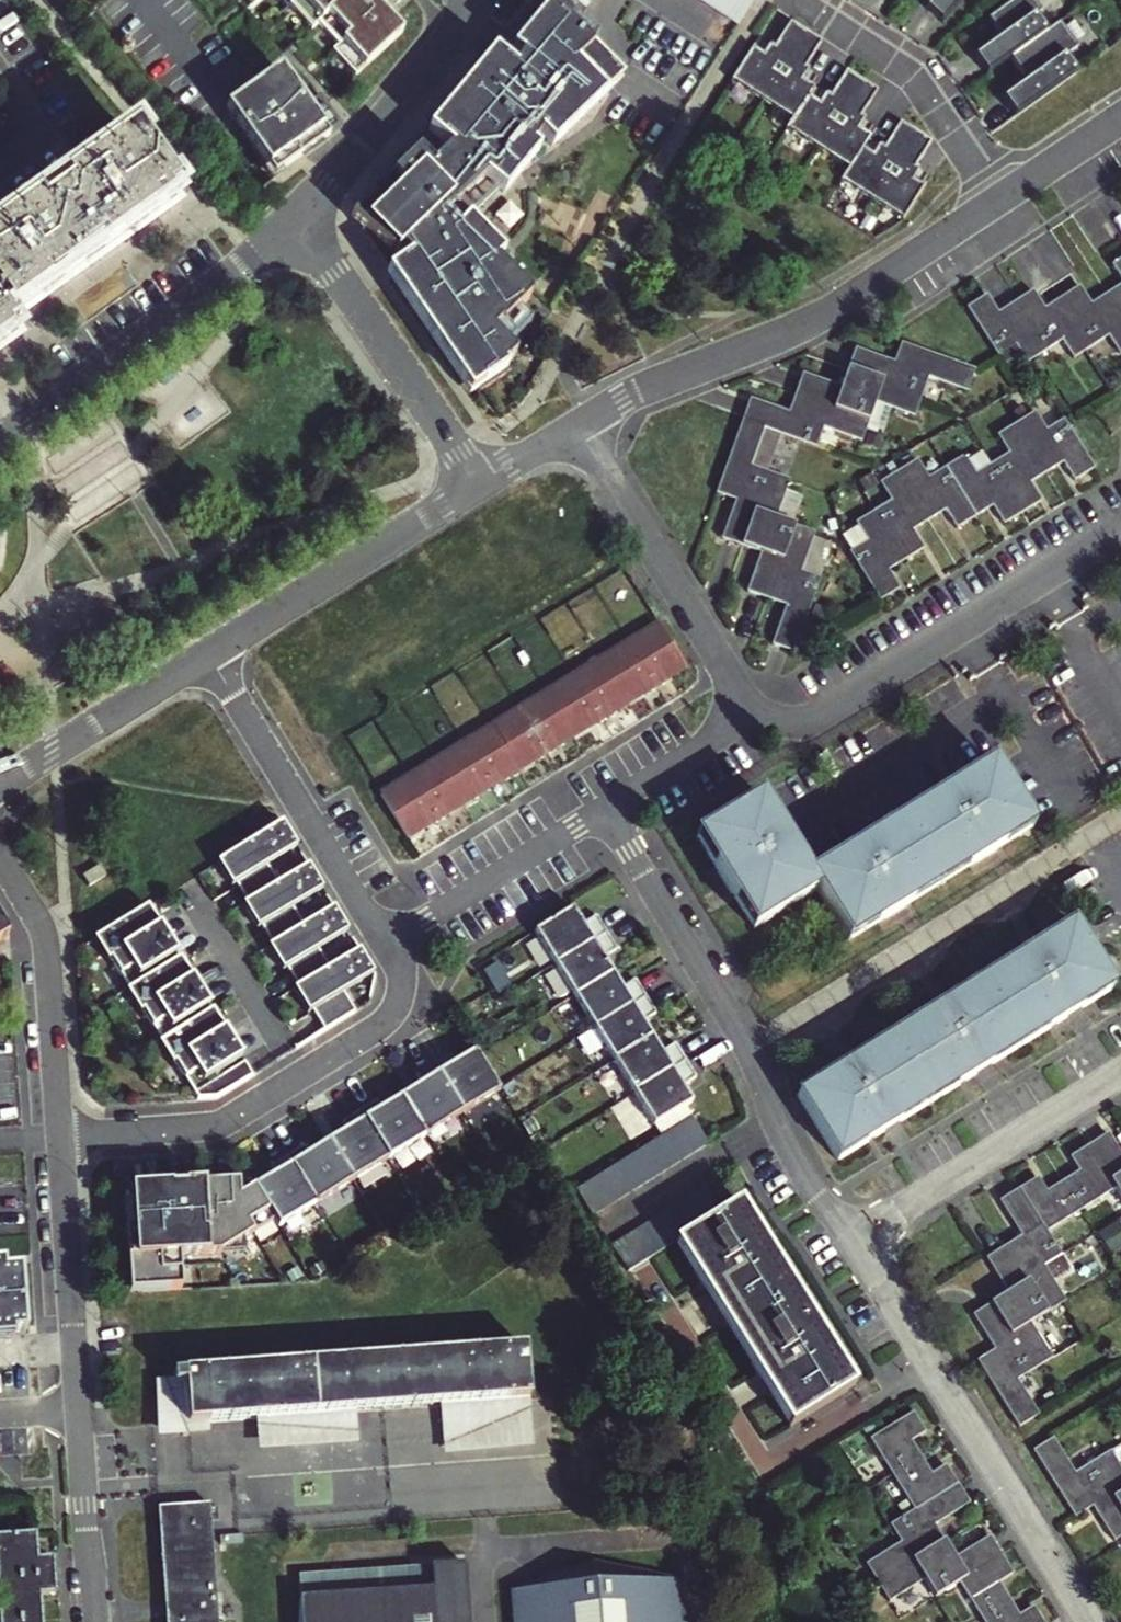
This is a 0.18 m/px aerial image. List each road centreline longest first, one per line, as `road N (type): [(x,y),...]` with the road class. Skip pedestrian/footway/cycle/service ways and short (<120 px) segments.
road 1 (residential): [(603,810),(733,1019),(788,1148),(852,1240)]
road 2 (residential): [(999,199),(832,310),(630,394),(575,427)]
road 3 (residential): [(852,1240),(1087,1621)]
road 4 (residential): [(1120,532),(815,719),(749,719)]
road 5 (residential): [(298,224),(0,440)]
road 6 (residential): [(749,719),(575,427)]
road 7 (residential): [(389,942),(209,655)]
road 8 (residential): [(298,224),(478,486)]
road 9 (residential): [(478,486),(209,655)]
road 10 (residential): [(1120,1074),(852,1240)]
road 11 (residential): [(0,859),(47,941),(61,1137)]
road 12 (residential): [(999,199),(922,82),(796,0)]
road 13 (residential): [(472,0),(298,224)]
road 14 (residential): [(61,1137),(79,1408)]
road 15 (residential): [(61,1137),(217,1125),(305,1075)]
road 16 (residential): [(603,810),(389,942)]
road 17 (residential): [(209,655),(0,786)]
road 18 (residential): [(79,1408),(97,1621)]
road 19 (residential): [(305,1075),(194,900)]
road 20 (residential): [(389,942),(402,980),(392,1011),(305,1075)]
road 21 (residential): [(749,719),(603,810)]
road 22 (residential): [(1120,119),(999,199)]
road 23 (residential): [(0,171),(47,137),(0,72)]

